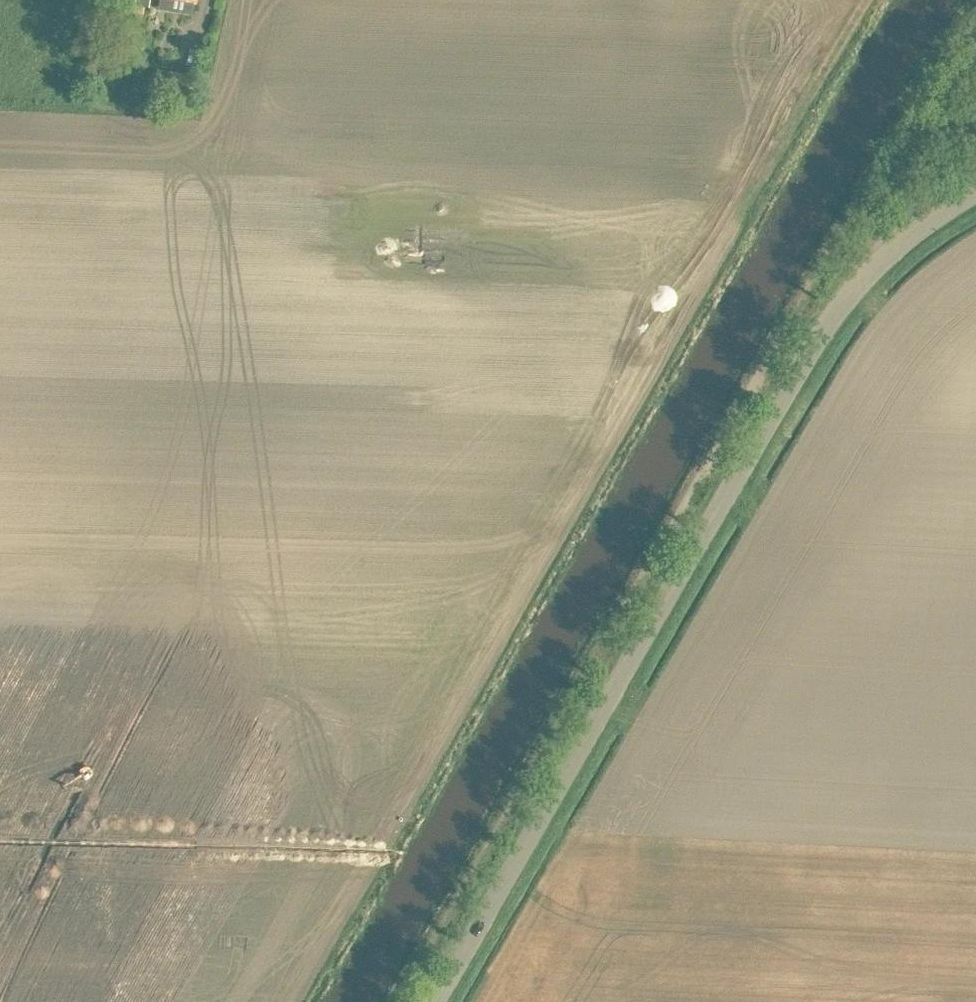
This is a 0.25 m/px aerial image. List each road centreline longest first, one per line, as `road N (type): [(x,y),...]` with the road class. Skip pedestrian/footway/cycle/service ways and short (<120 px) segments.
road 1 (unclassified): [(441,1001),(815,345),(864,277),(975,194)]

